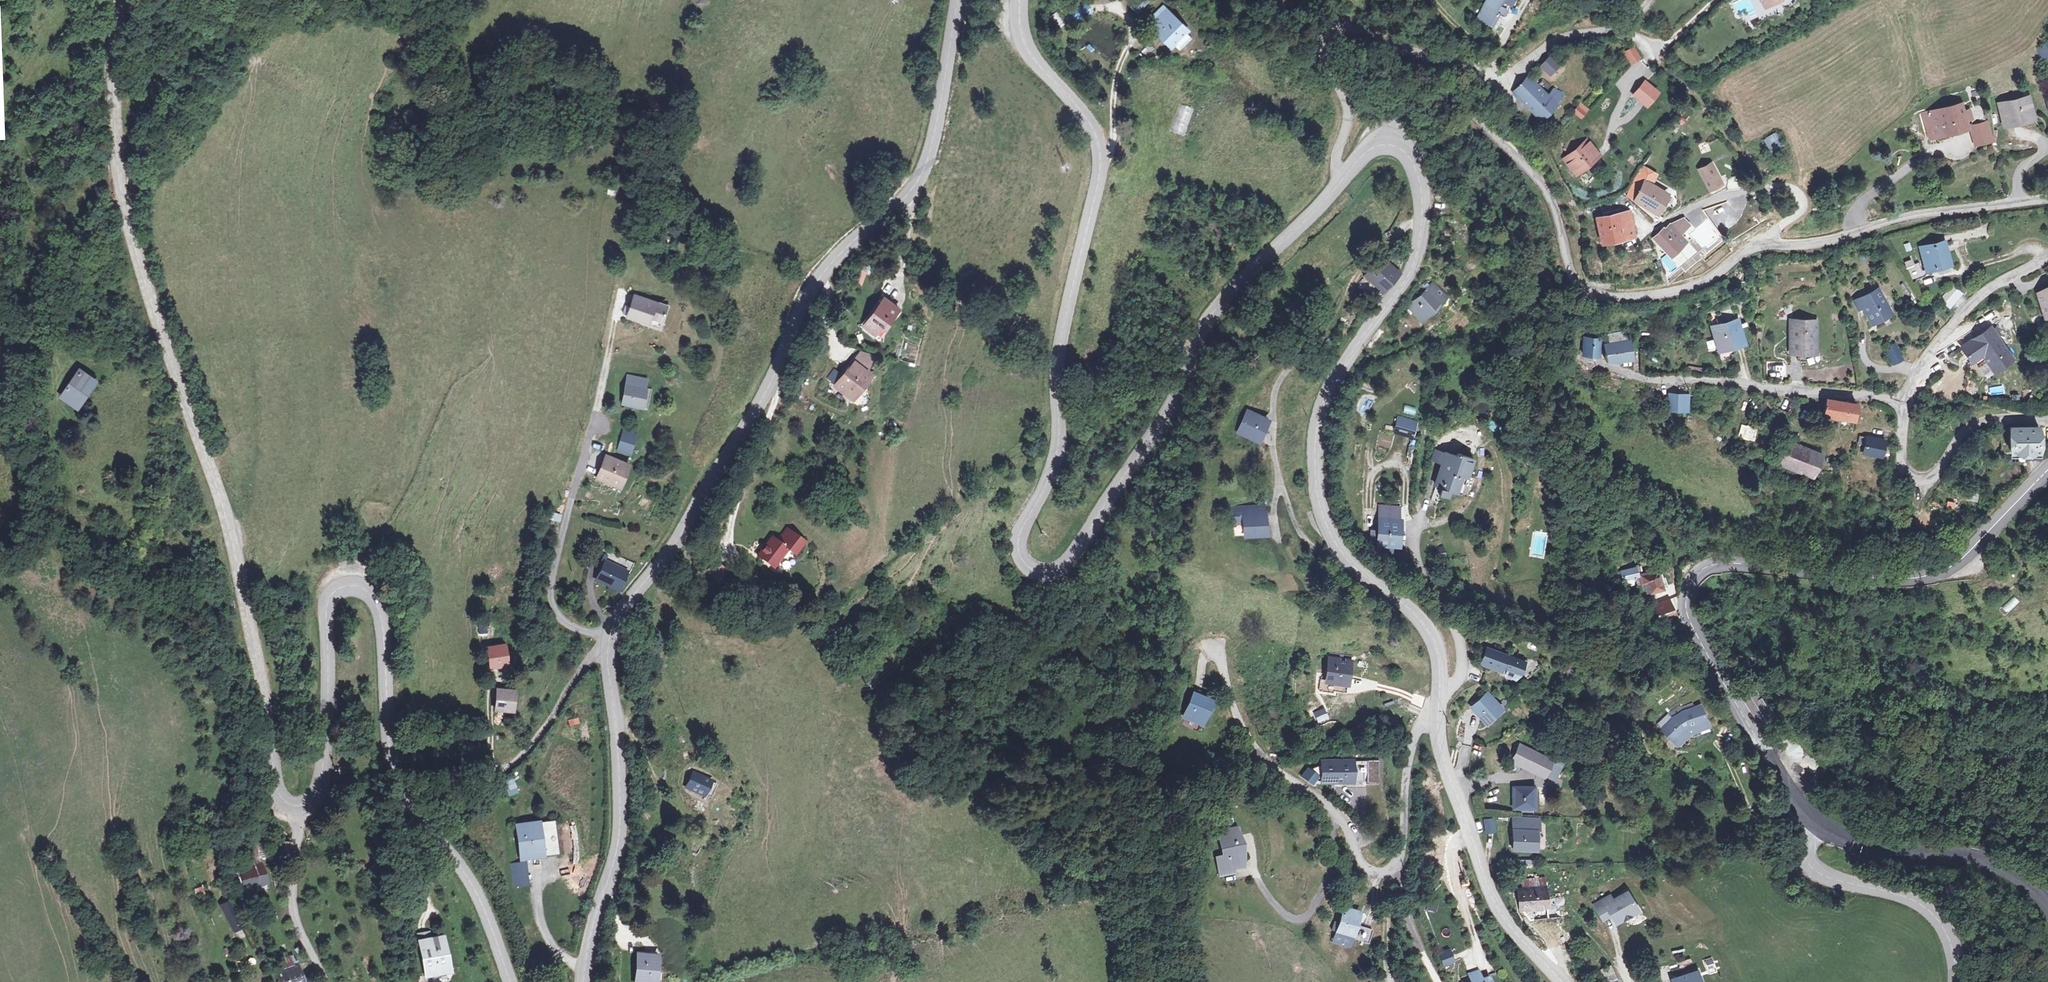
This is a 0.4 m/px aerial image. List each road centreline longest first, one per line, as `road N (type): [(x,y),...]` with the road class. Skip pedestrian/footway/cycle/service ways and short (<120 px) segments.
road 1 (tertiary): [(1015,0),(1024,48),(1091,124),(1099,159),(1055,352),(1054,454),(1019,529),(1018,545),(1034,568),(1061,565),(1126,473),(1203,321),(1339,183)]
road 2 (tertiary): [(297,803),(276,789),(228,532),(127,221),(115,141),(119,0)]
road 3 (residential): [(1383,145),(1398,112),(1427,100),(1469,104),(1554,197),(1576,276),(1593,292),(1621,296),(1692,287),(1767,242),(1820,240),(1925,213),(2047,197)]
road 4 (tertiary): [(607,642),(609,622),(776,373),(833,256),(919,174),(941,100),(956,0)]
road 5 (tertiary): [(297,803),(314,801),(325,774),(324,605),(330,590),(363,588),(383,609),(395,786),(466,876),(510,981)]
road 6 (secondary): [(2047,471),(1970,551),(1919,577),(1862,578),(1727,558),(1709,560),(1686,581),(1680,602),(1687,622),(1774,770),(1814,821)]
road 7 (tertiary): [(1383,145),(1404,153),(1415,183),(1413,256),(1331,388),(1318,425),(1316,504),(1341,553),(1431,638),(1439,700)]
road 8 (track): [(266,981),(229,845),(228,687),(158,610),(41,541)]
road 9 (residential): [(1436,720),(1405,767),(1396,863),(1369,870),(1337,818),(1248,740),(1216,647),(1207,644)]
road 10 (track): [(41,541),(24,425),(37,328),(73,241),(120,188)]
road 11 (residential): [(1903,401),(1655,380),(1568,355),(1560,342)]
road 12 (tertiary): [(581,981),(618,829),(607,642)]
road 13 (residential): [(1495,81),(1334,22),(1326,30),(1346,114),(1339,183)]
road 14 (residential): [(607,642),(567,623),(549,603),(607,347)]
road 15 (tertiary): [(1436,720),(1494,904),(1560,981)]
road 16 (secondary): [(1814,821),(1859,844),(1978,859),(2018,877),(2047,907)]
road 17 (tertiary): [(1956,981),(1944,928),(1927,910),(1813,869),(1803,850),(1814,821)]
road 18 (residential): [(1903,401),(1901,465),(1923,481),(1971,425),(2047,417)]
road 19 (track): [(1586,288),(1569,190),(1532,117),(1495,81)]
road 20 (residential): [(2047,255),(1962,313),(1922,361),(1903,401)]
road 21 (unclassified): [(297,803),(293,900),(324,981)]
road 22 (residential): [(1439,700),(1456,682),(1461,648),(1421,575),(1412,538)]

